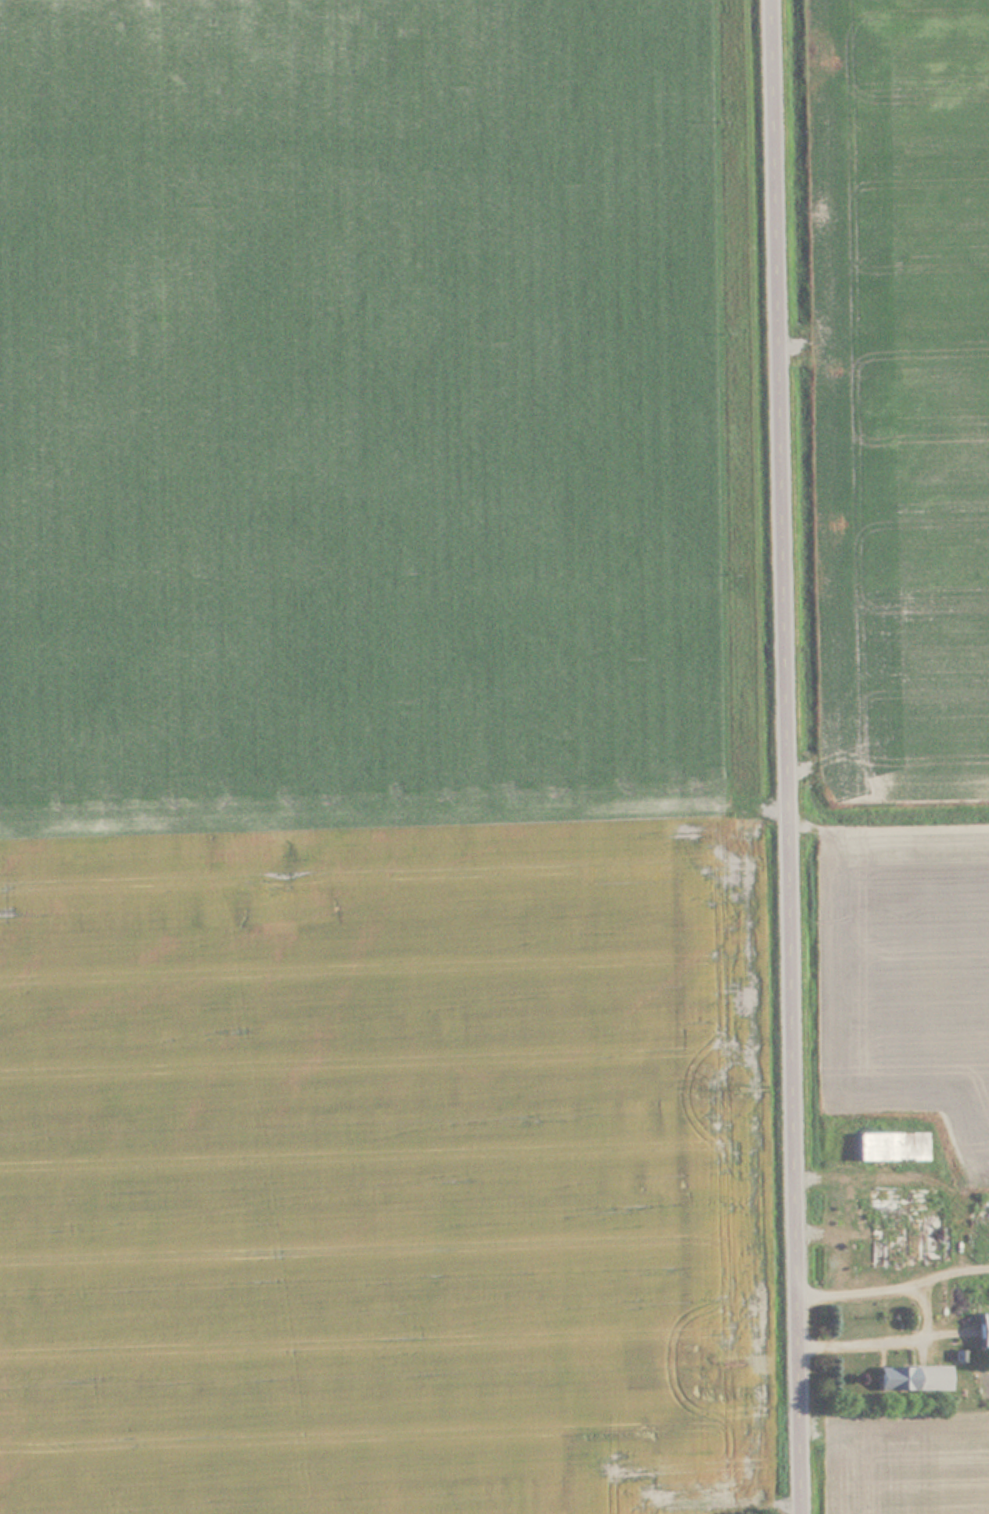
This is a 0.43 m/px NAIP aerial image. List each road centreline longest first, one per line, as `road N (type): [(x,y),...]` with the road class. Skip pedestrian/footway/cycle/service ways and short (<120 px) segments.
road 1 (residential): [(807,1513),(778,0)]

